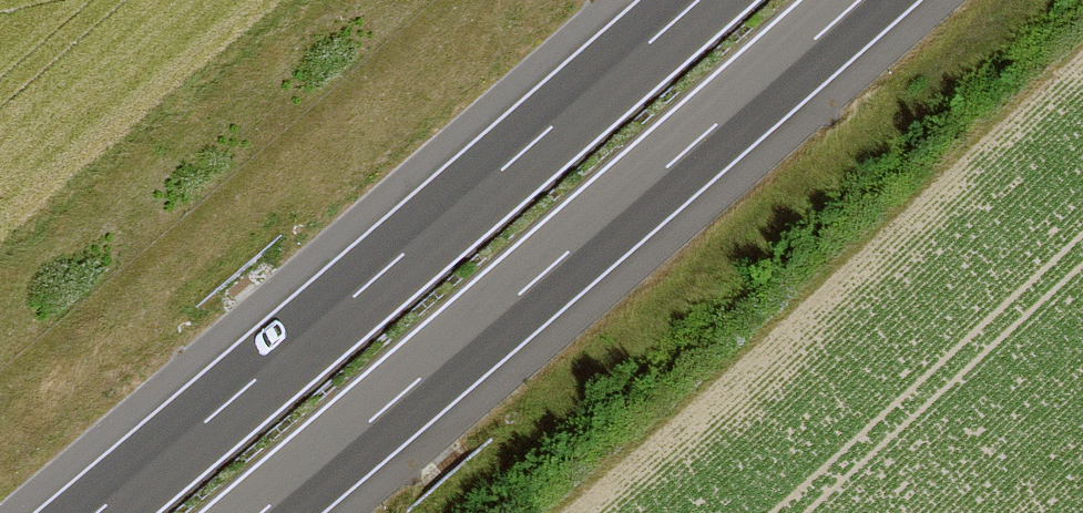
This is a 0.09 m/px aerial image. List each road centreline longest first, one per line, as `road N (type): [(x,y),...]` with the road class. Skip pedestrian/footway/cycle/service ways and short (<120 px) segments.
road 1 (motorway): [(692,0),(97,512)]
road 2 (motorway): [(257,512),(851,0)]

